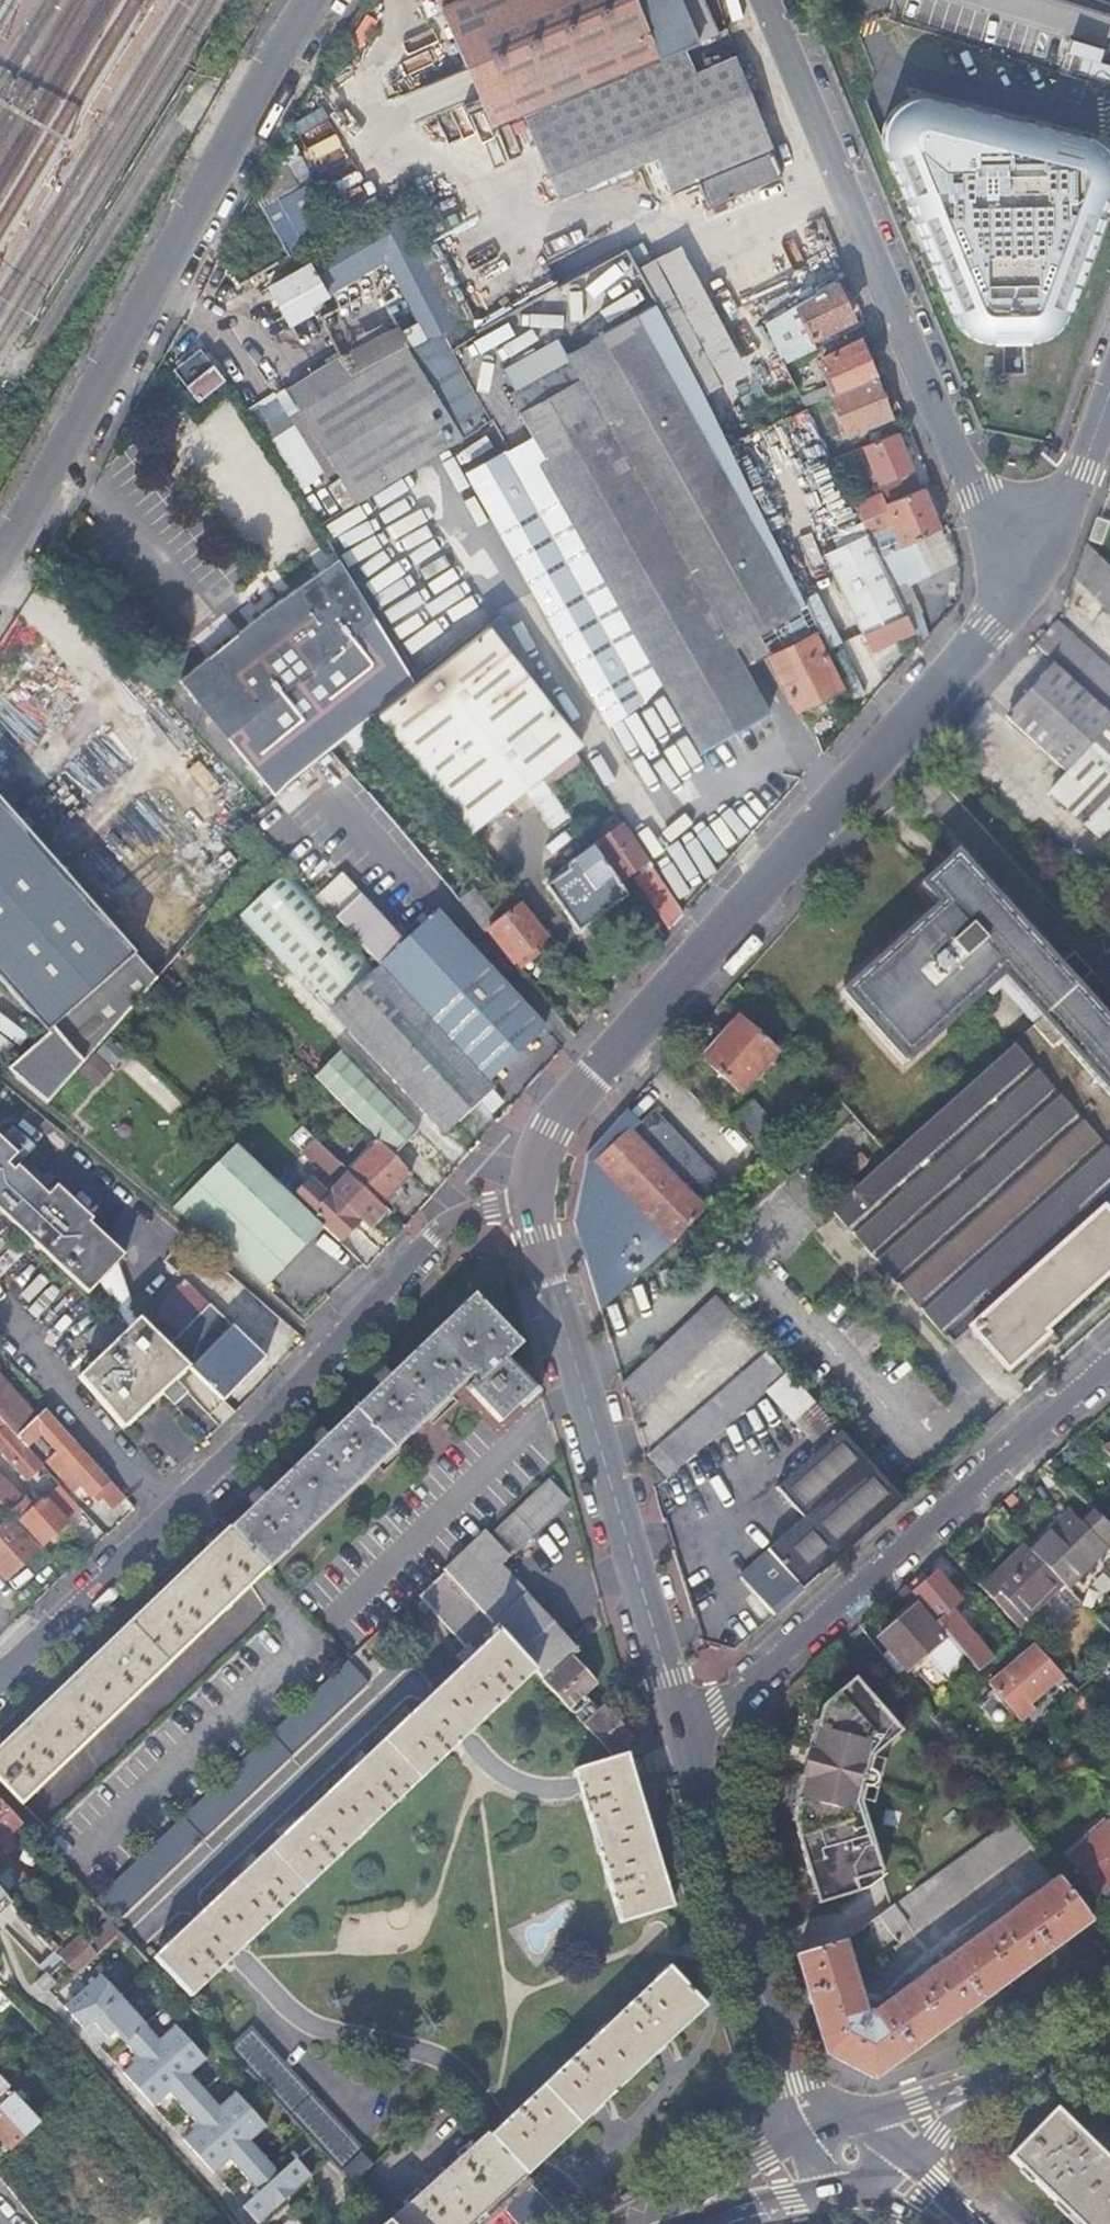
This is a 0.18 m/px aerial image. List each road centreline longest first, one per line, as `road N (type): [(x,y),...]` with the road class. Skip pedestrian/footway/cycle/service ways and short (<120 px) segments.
road 1 (residential): [(0,1679),(273,1420),(437,1230),(531,1200)]
road 2 (tertiary): [(0,530),(315,0)]
road 3 (tertiary): [(1029,552),(976,498),(766,0)]
road 4 (tertiary): [(531,1200),(547,1126),(878,752)]
road 5 (residential): [(682,1747),(1109,1364)]
road 6 (tertiary): [(682,1747),(531,1200)]
road 7 (tertiary): [(842,2140),(787,2084),(711,1859),(682,1747)]
road 8 (residential): [(878,752),(939,798),(1073,946),(1109,966)]
road 9 (tertiary): [(842,2140),(926,2120),(1109,2051)]
road 10 (tertiary): [(878,752),(986,631),(1029,552)]
road 11 (secondary): [(667,2223),(842,2140)]
road 12 (tertiary): [(1029,552),(1083,470),(1109,396)]
road 13 (secondary): [(947,2223),(842,2140)]

